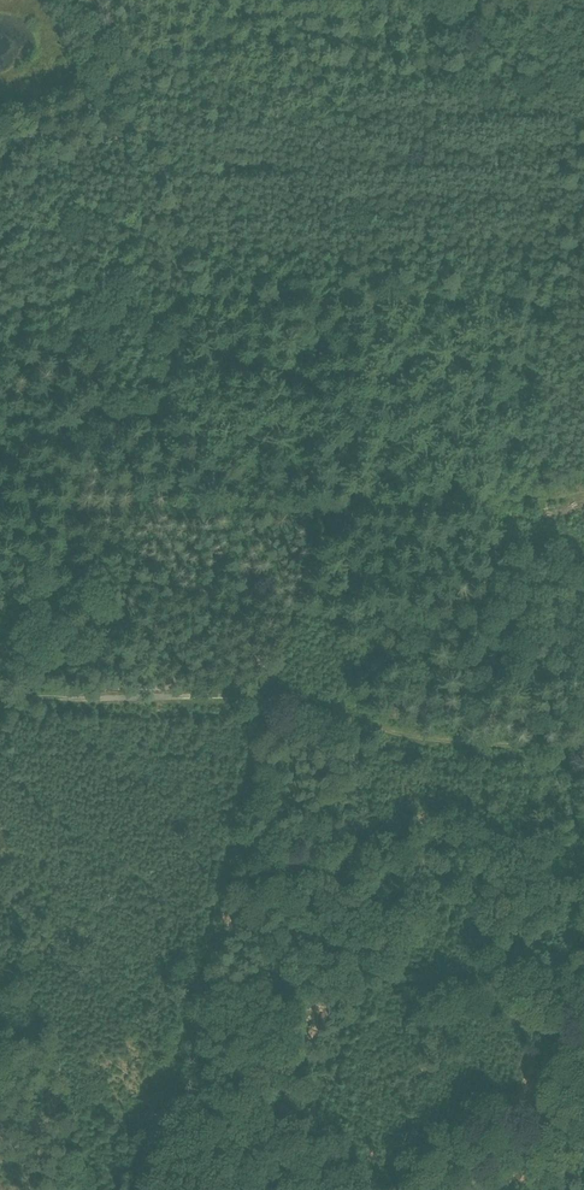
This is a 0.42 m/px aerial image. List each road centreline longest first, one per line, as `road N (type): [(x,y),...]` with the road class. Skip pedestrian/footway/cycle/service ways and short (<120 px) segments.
road 1 (track): [(269,700),(0,694)]

